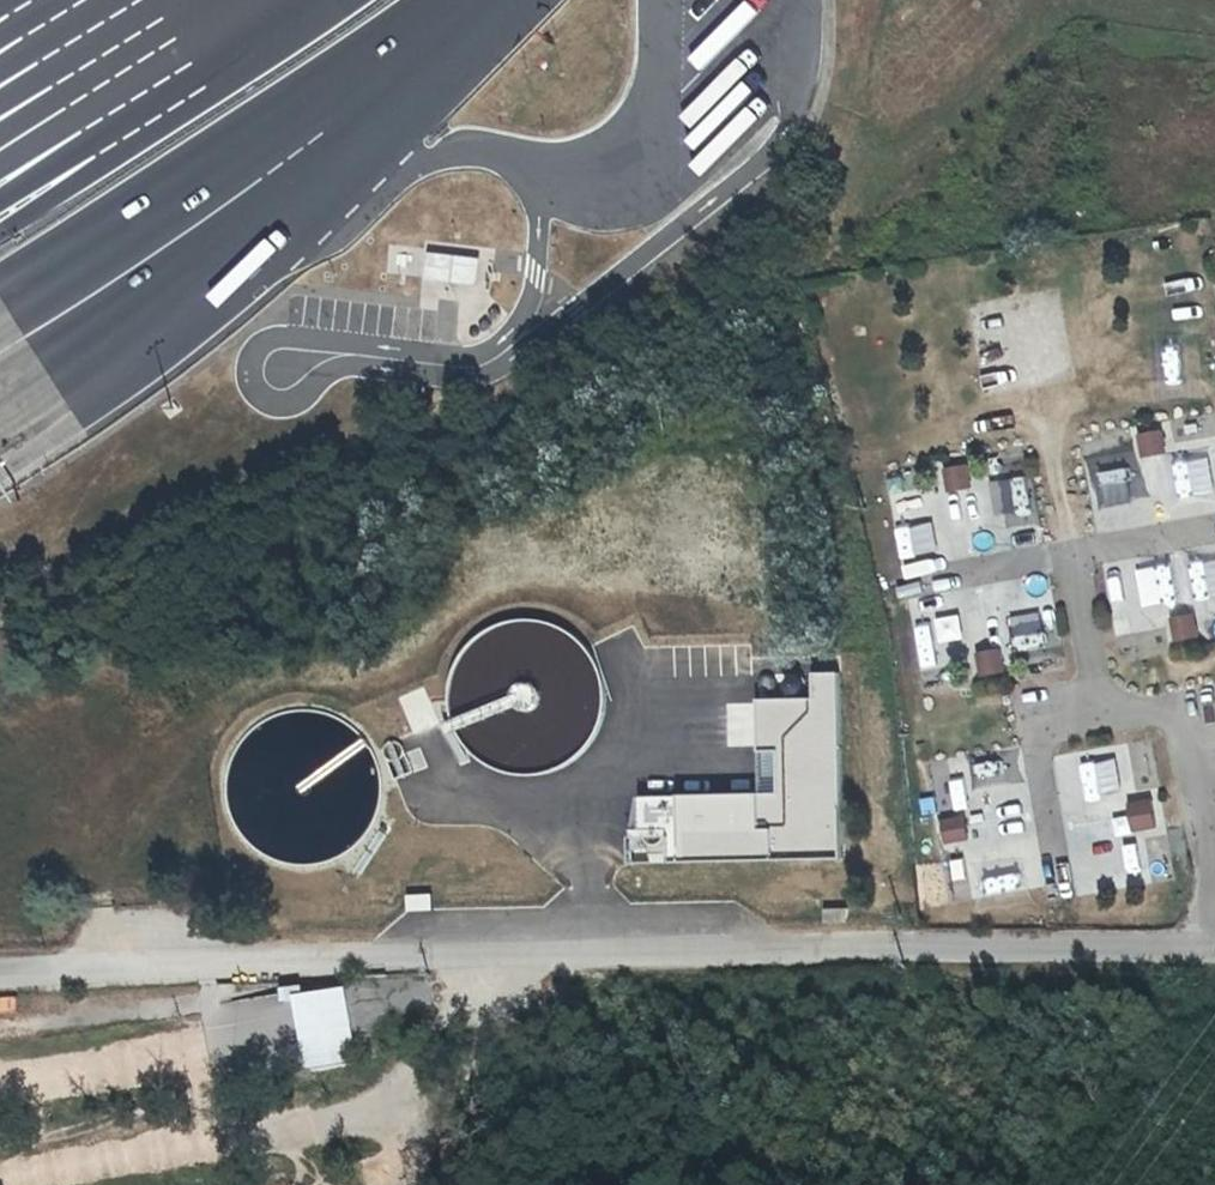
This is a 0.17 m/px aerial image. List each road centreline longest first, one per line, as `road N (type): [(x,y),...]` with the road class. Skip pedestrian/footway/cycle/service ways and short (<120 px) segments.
road 1 (unclassified): [(1214,948),(901,944),(0,967)]
road 2 (motorway): [(216,209),(364,103),(475,0)]
road 3 (motorway): [(0,358),(216,209)]
road 4 (motorway): [(216,209),(456,145)]

